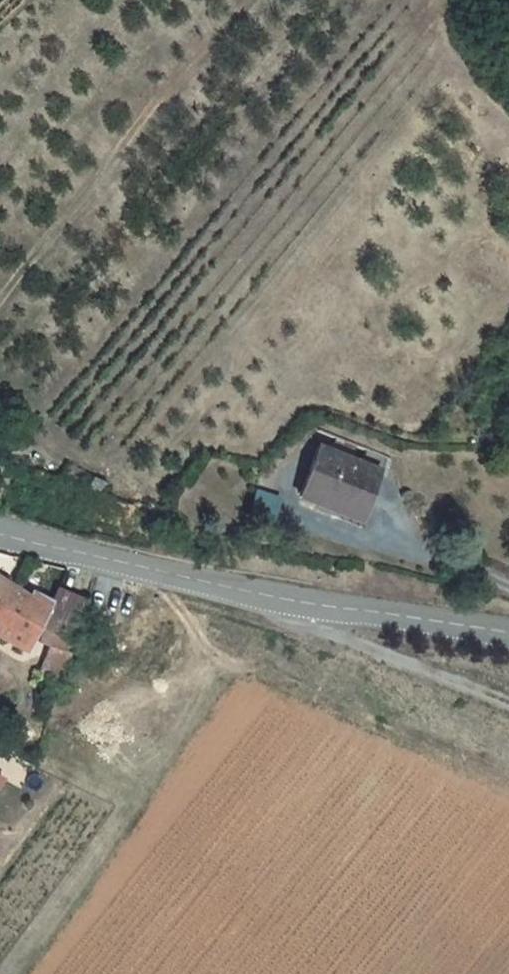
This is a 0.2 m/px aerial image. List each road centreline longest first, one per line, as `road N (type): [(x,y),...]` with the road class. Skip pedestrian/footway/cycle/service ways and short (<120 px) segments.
road 1 (tertiary): [(508,634),(291,600),(0,537)]
road 2 (track): [(291,600),(313,624),(508,705)]

